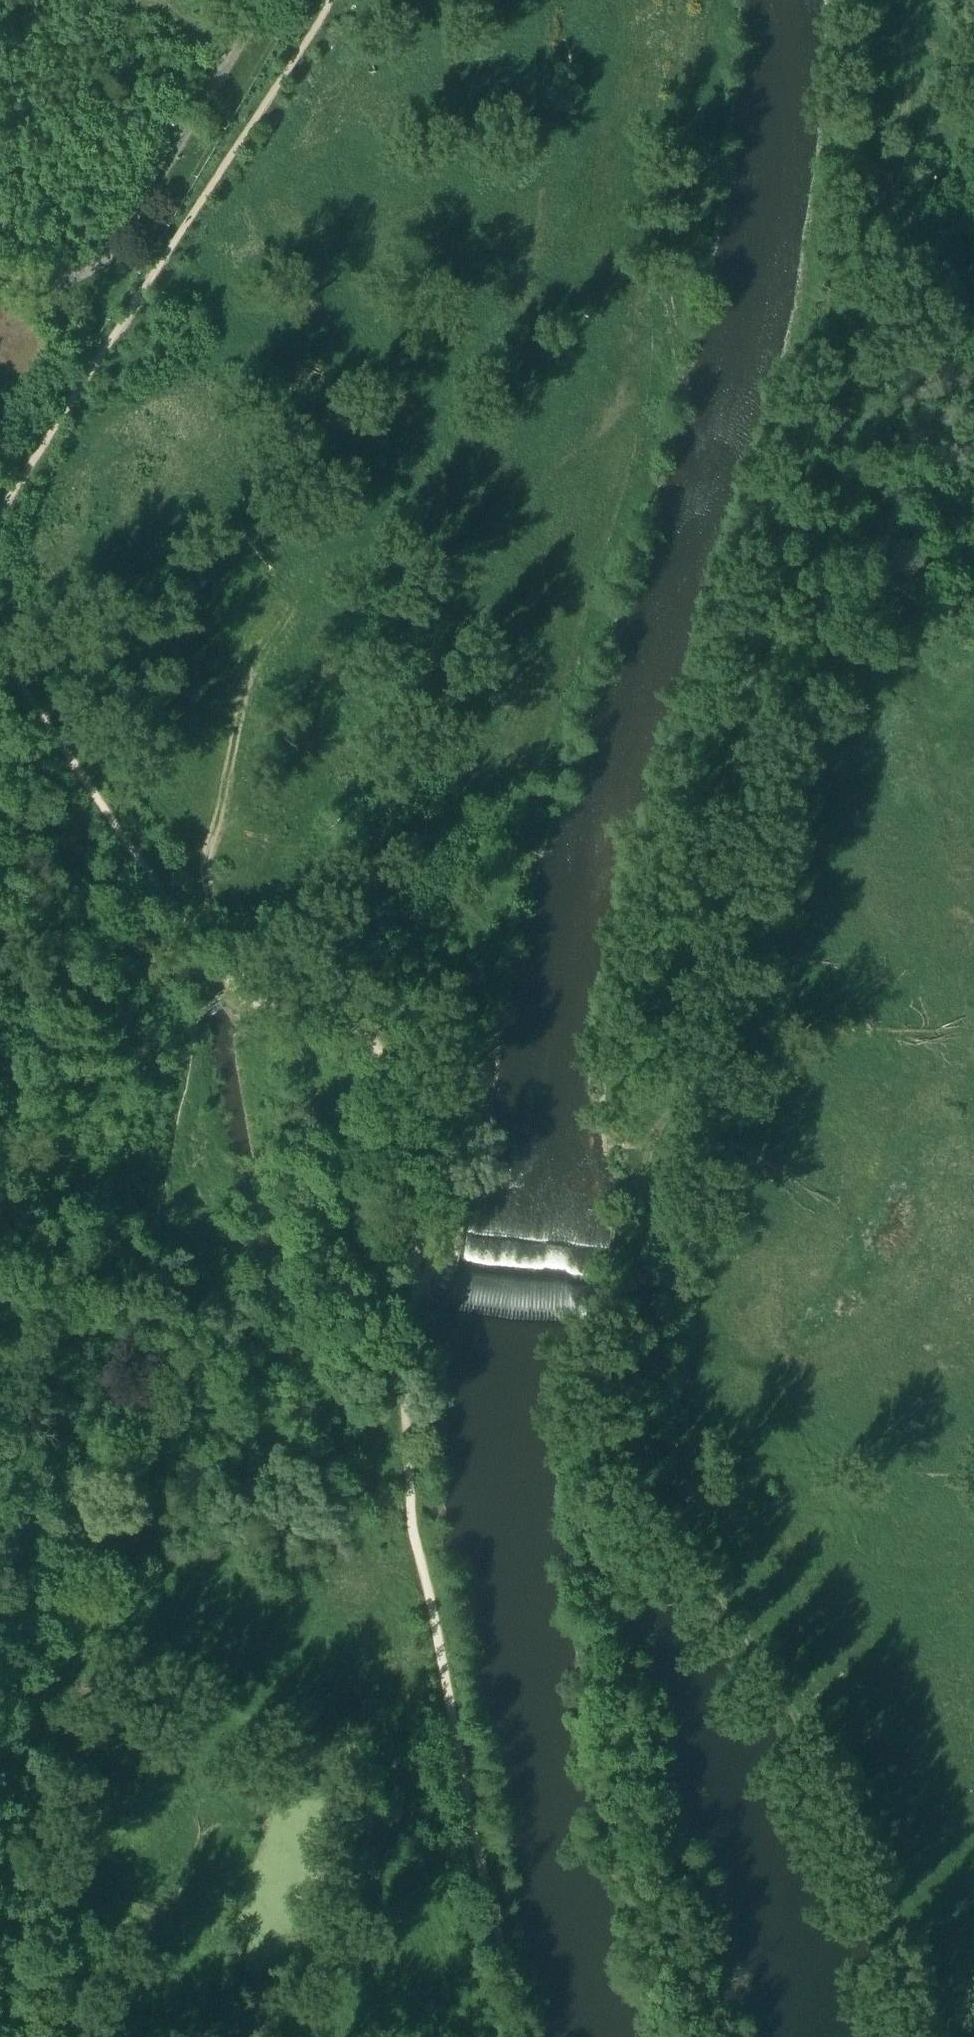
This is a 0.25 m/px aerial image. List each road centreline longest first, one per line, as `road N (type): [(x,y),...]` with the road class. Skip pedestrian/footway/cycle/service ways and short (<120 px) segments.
road 1 (track): [(926,2036),(838,1789),(730,1611),(634,1488),(611,1394),(701,1047),(719,828),(818,567),(864,310),(926,52),(926,0)]
road 2 (track): [(529,2036),(485,1884),(413,1519),(408,1334),(419,1273),(393,1086),(385,1060),(365,1041),(232,993)]

